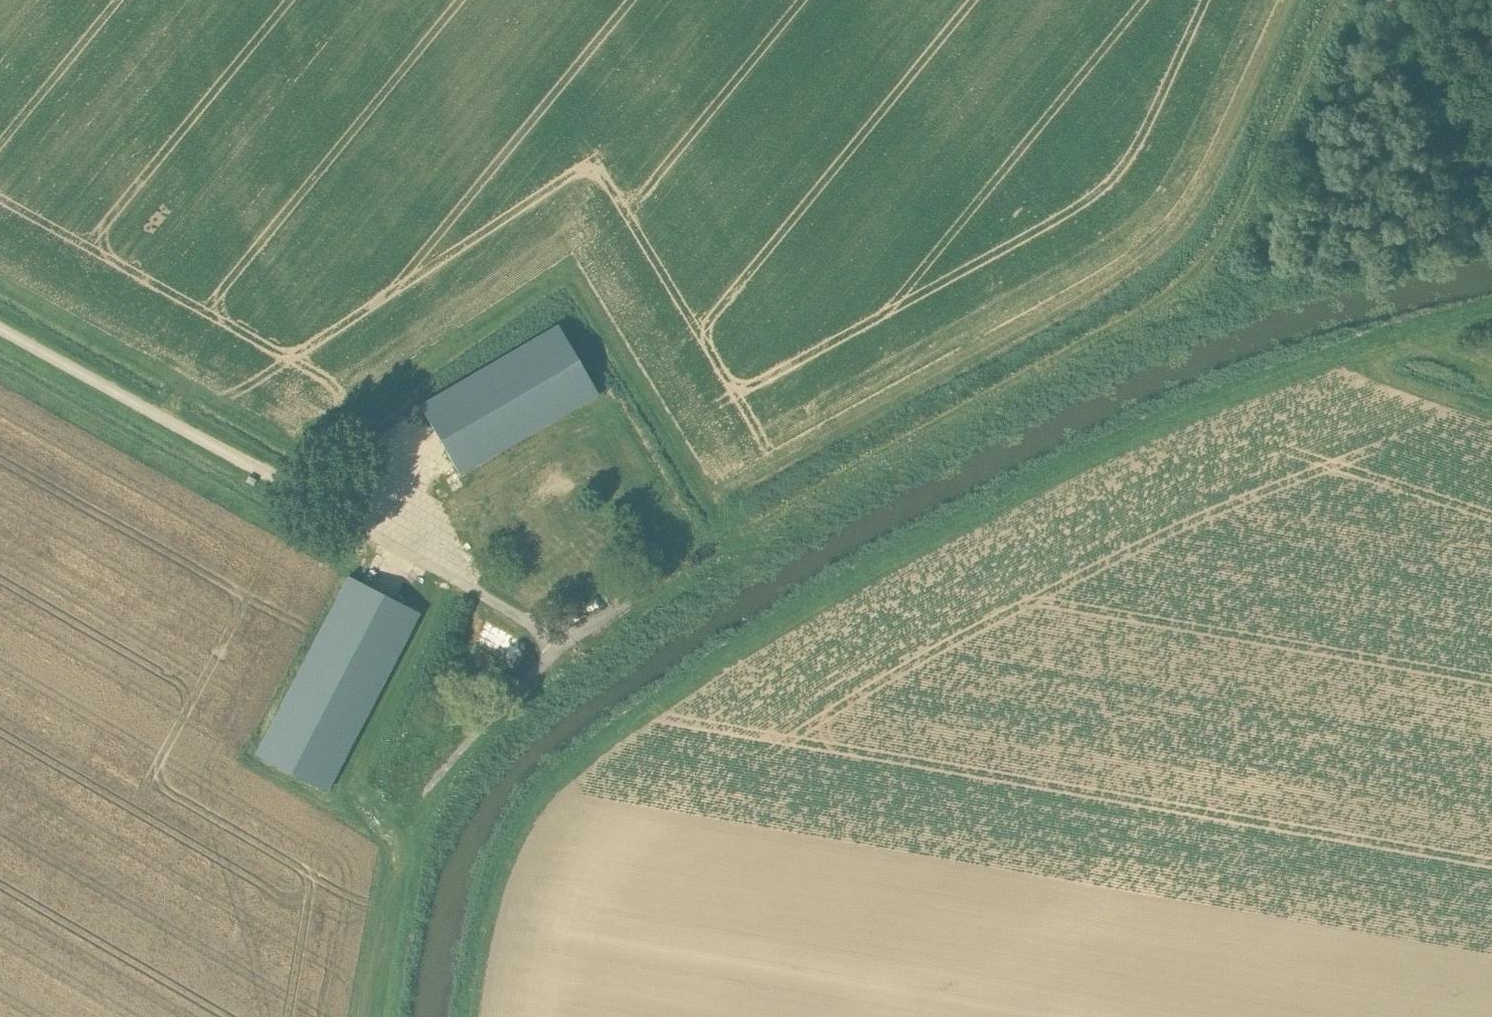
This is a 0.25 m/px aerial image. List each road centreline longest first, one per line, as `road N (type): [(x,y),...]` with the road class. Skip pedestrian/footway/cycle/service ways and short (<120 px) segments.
road 1 (track): [(472,1016),(500,869),(535,802),(633,720),(816,600),(1156,425),(1316,362),(1491,317)]
road 2 (track): [(1332,0),(1200,264),(1005,386),(719,541),(554,648),(428,795)]
road 3 (unclassified): [(554,648),(486,598),(0,334)]

